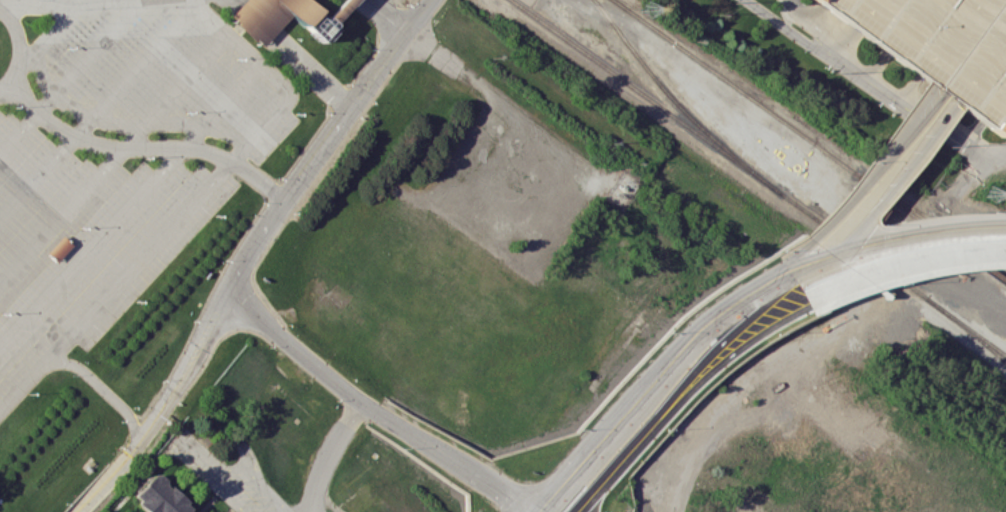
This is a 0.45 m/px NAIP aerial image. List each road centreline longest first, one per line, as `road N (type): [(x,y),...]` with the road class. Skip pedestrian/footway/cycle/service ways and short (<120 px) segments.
road 1 (tertiary): [(535,511),(351,393),(226,289)]
road 2 (tertiary): [(226,289),(432,0)]
road 3 (tertiary): [(784,268),(698,331),(535,511)]
road 4 (residential): [(78,511),(162,409),(226,289)]
road 5 (tertiary): [(935,88),(784,268)]
road 6 (residential): [(1005,229),(888,242),(791,282)]
road 7 (residential): [(805,305),(847,280),(892,267),(1005,253)]
road 8 (tertiary): [(827,252),(899,179),(956,102)]
road 9 (residential): [(791,282),(704,355),(675,397)]
road 10 (residential): [(675,397),(805,305)]
road 11 (residential): [(675,397),(575,511)]

